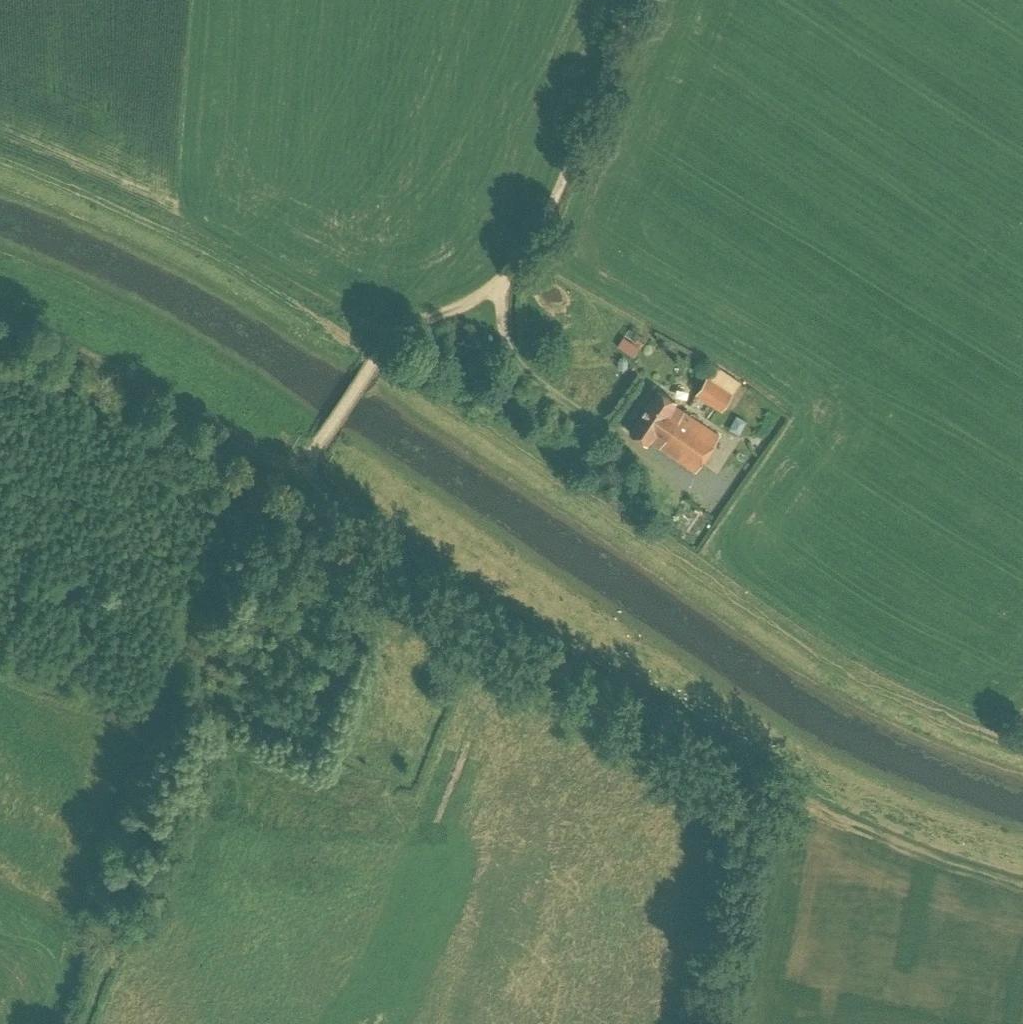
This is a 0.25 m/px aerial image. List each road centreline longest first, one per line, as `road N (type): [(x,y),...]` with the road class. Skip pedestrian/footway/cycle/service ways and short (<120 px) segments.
road 1 (track): [(477,602),(751,770),(715,1023)]
road 2 (track): [(302,464),(0,319)]
road 3 (track): [(323,432),(302,464),(477,602)]

